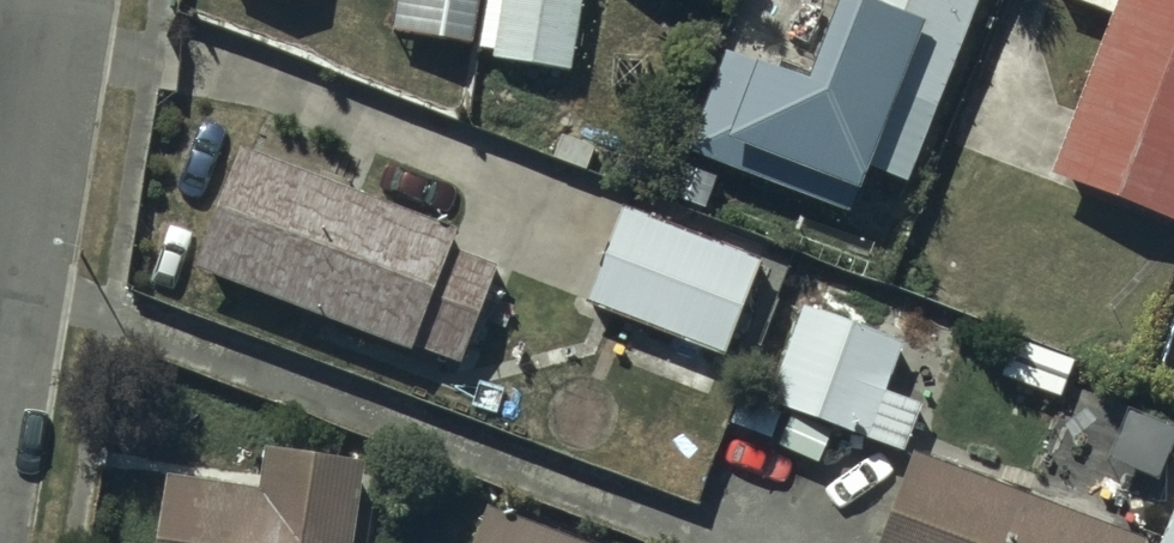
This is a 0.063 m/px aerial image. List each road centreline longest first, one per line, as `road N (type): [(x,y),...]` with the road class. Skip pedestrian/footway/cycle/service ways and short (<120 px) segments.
road 1 (residential): [(0,300),(47,0)]

